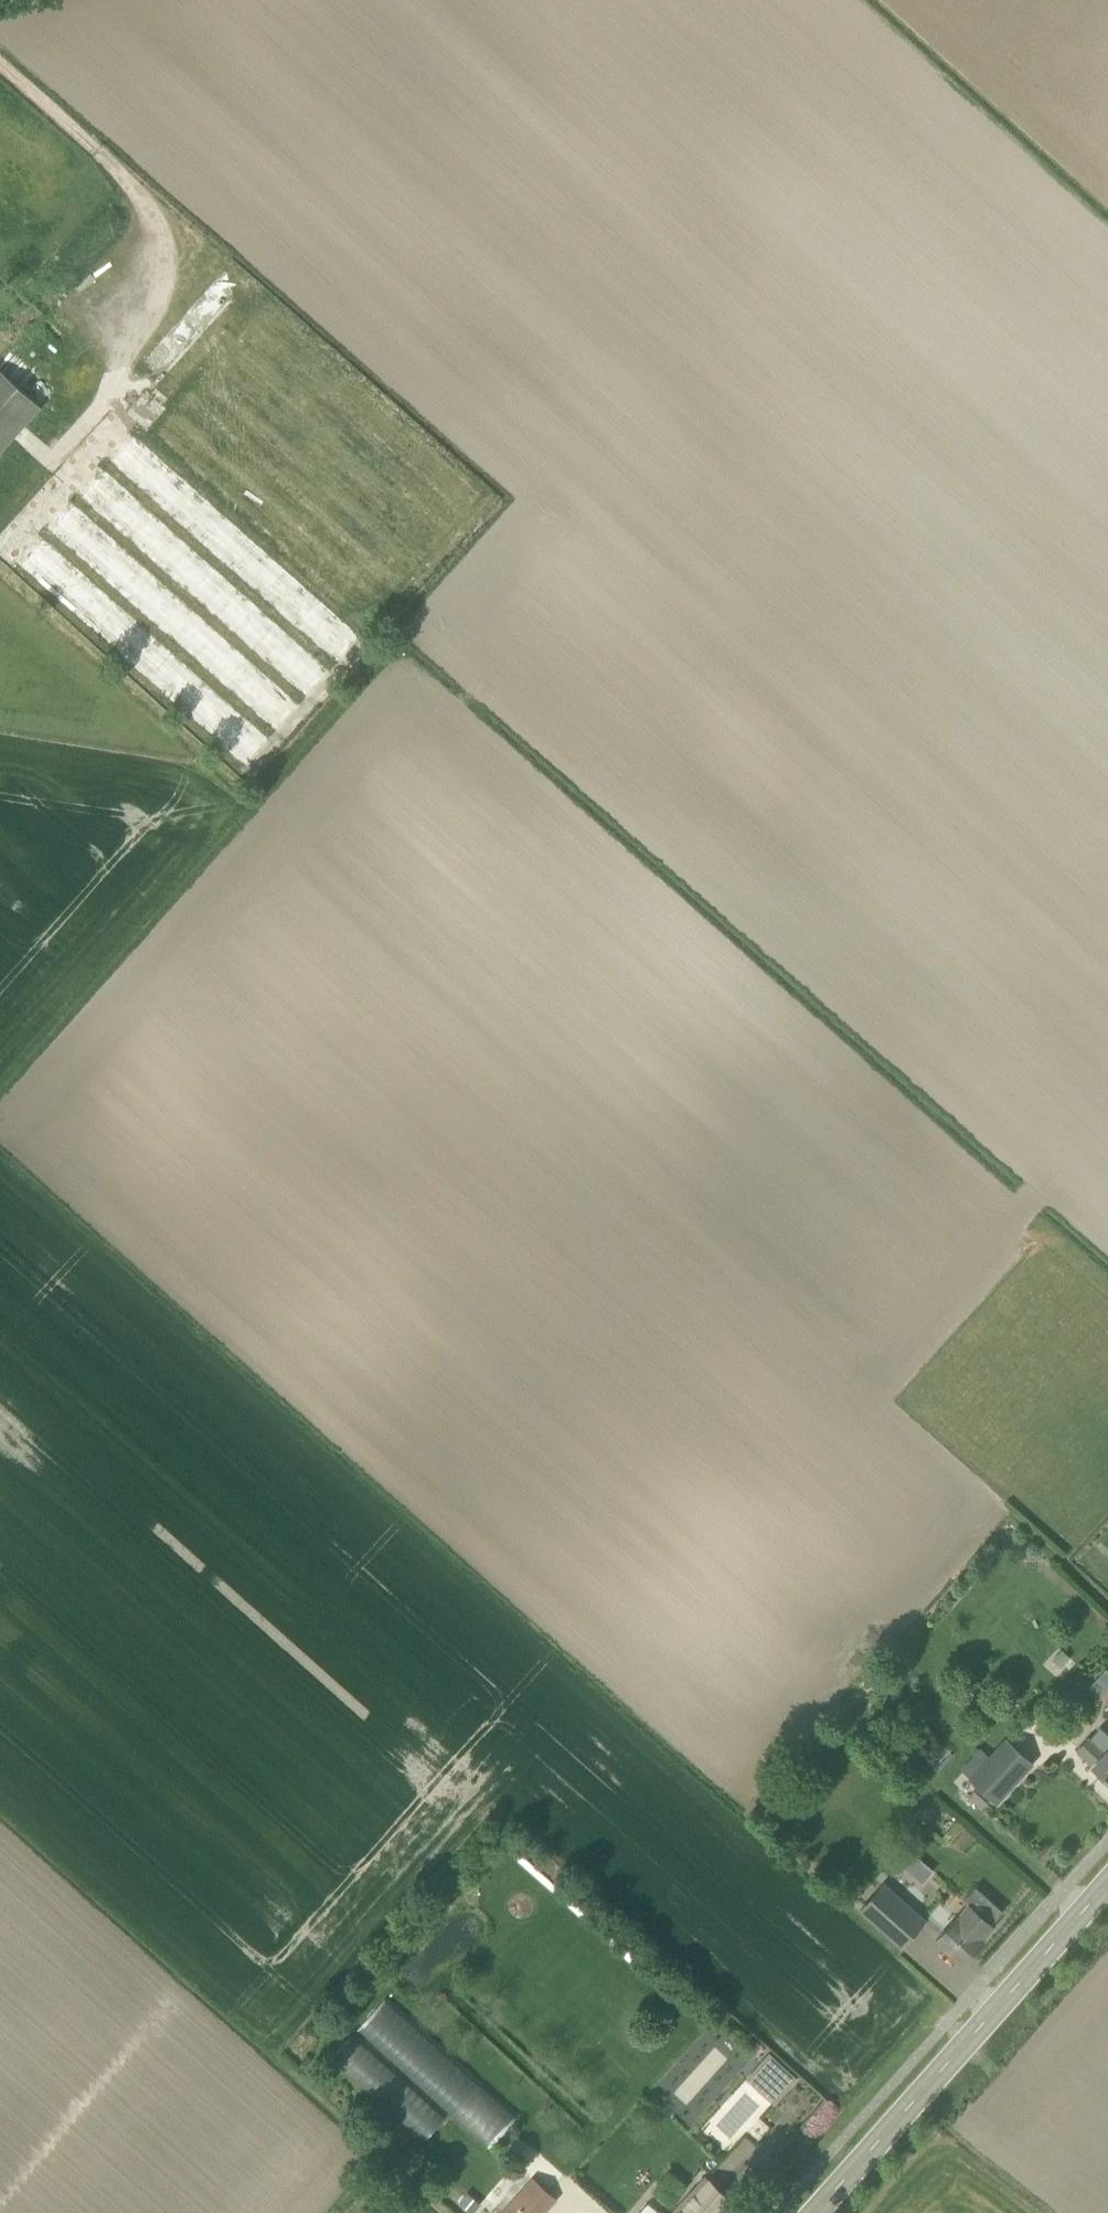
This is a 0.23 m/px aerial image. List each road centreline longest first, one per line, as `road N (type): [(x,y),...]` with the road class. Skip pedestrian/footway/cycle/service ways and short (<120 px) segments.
road 1 (secondary): [(816,2212),(1107,1886)]

